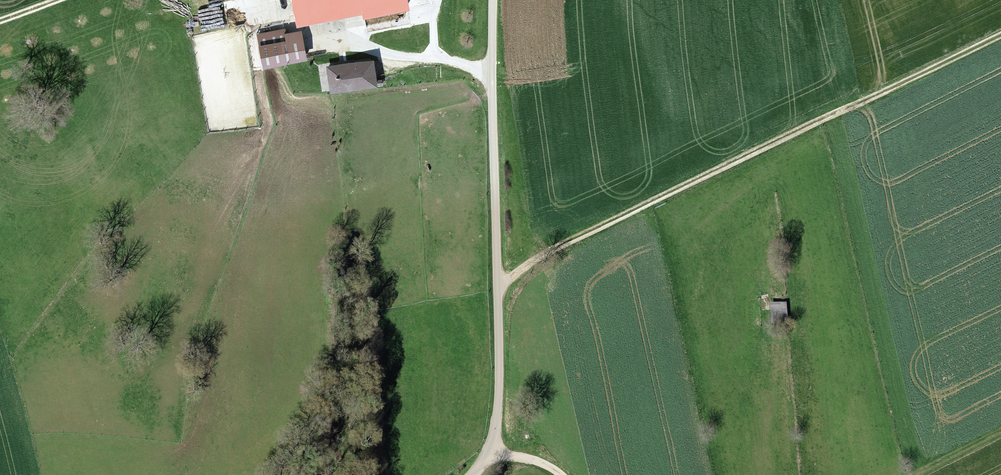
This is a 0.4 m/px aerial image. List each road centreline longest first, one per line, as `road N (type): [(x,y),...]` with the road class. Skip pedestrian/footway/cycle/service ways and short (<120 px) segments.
road 1 (track): [(1000,37),(542,258),(498,291)]
road 2 (track): [(498,291),(493,0)]
road 3 (track): [(498,291),(495,424),(488,458),(474,474)]
road 4 (track): [(324,41),(359,40),(391,60),(433,61),(491,76)]

